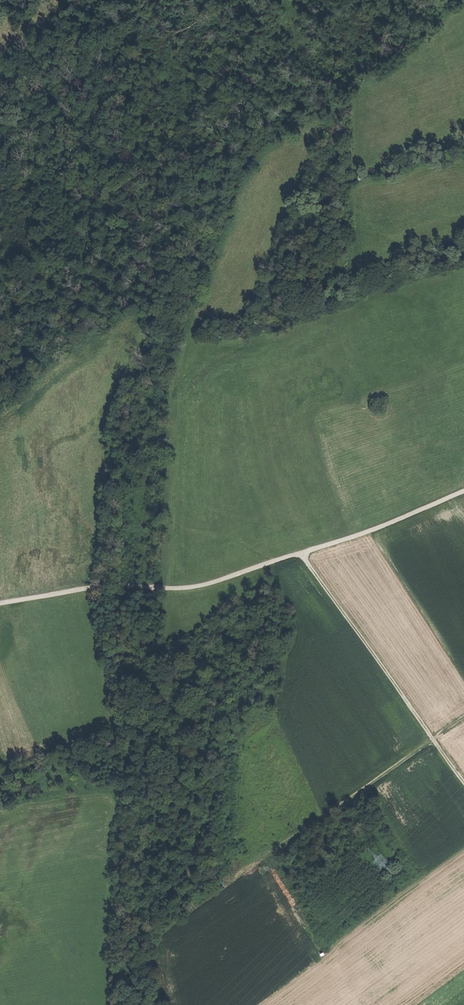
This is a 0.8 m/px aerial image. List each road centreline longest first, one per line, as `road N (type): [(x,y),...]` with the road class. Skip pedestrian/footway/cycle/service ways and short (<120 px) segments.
road 1 (track): [(0,604),(89,588),(209,583),(463,492)]
road 2 (track): [(463,782),(302,552)]

